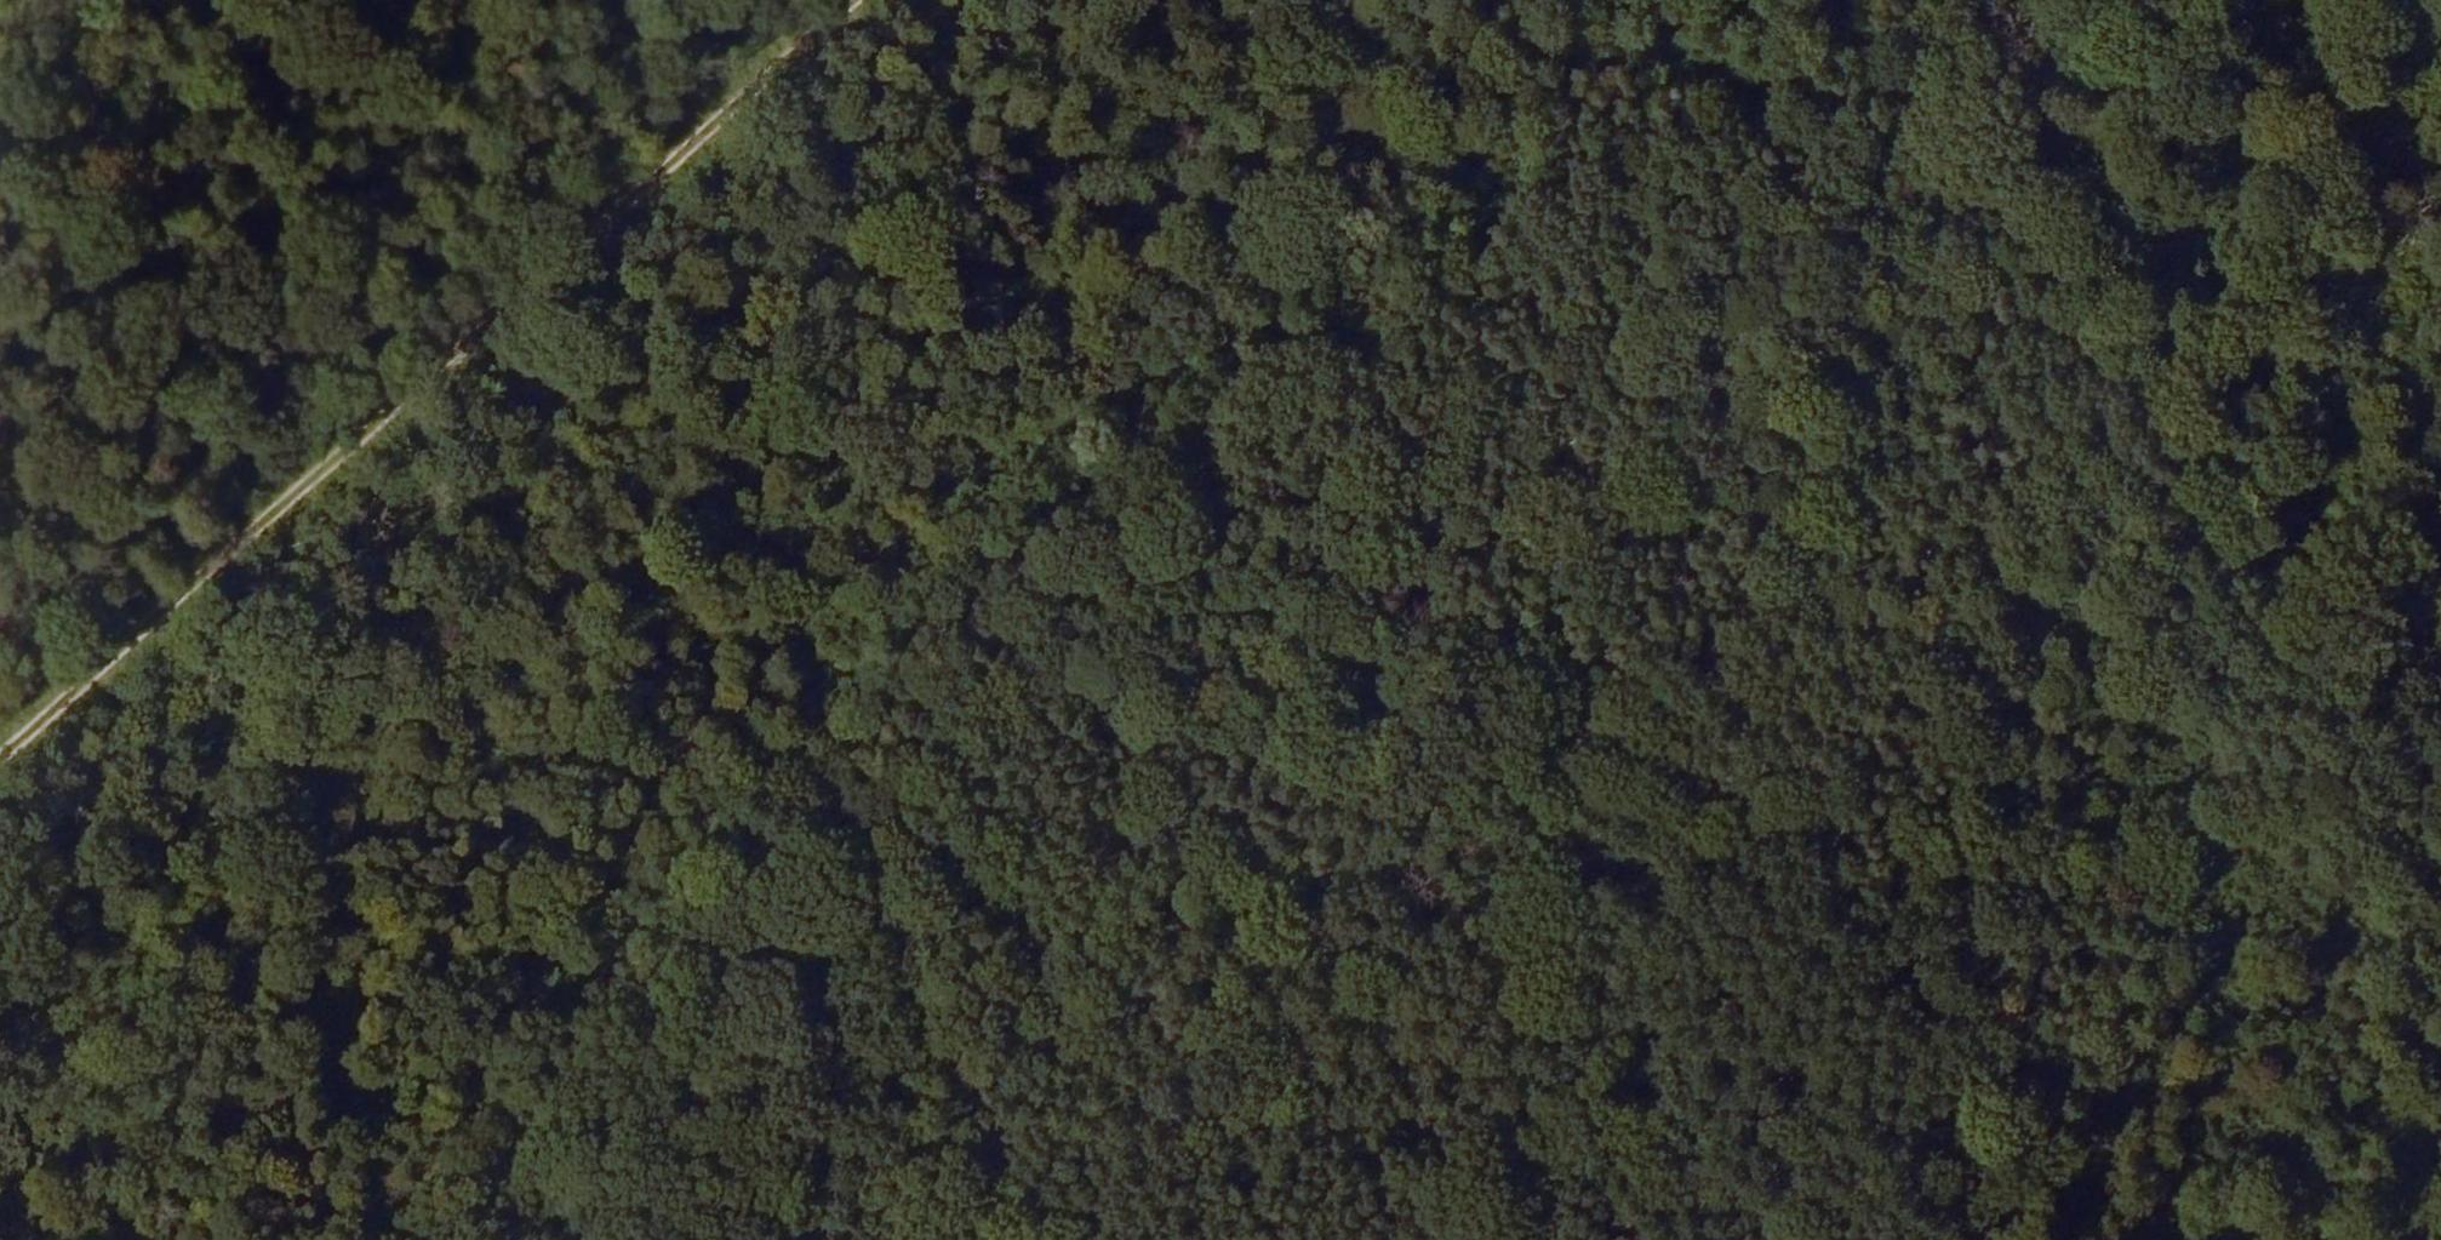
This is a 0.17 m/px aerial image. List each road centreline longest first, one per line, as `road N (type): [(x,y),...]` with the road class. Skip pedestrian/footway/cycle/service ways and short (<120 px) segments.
road 1 (track): [(0,760),(865,0)]
road 2 (track): [(1875,146),(2264,0)]

